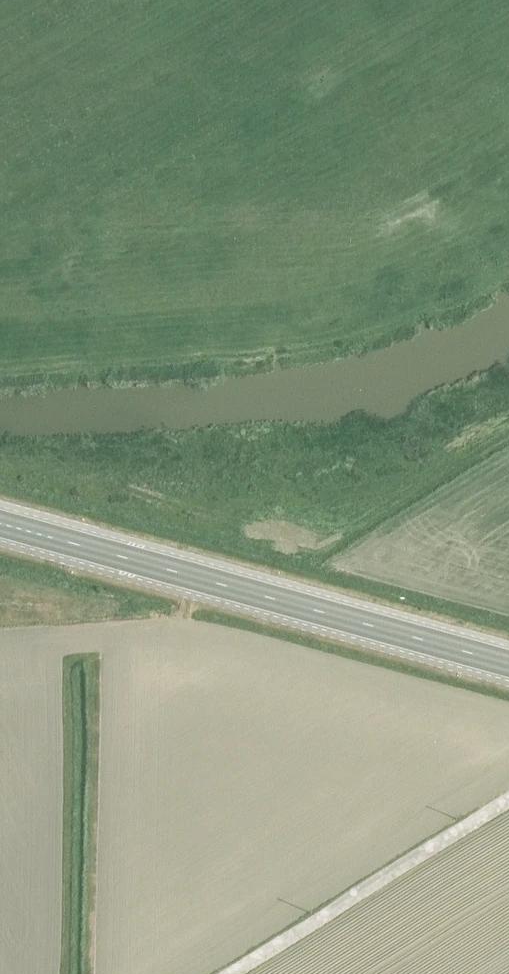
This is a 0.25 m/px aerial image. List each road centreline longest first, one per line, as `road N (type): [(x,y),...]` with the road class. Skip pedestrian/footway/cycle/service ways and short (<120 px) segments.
road 1 (primary): [(0,524),(508,664)]

